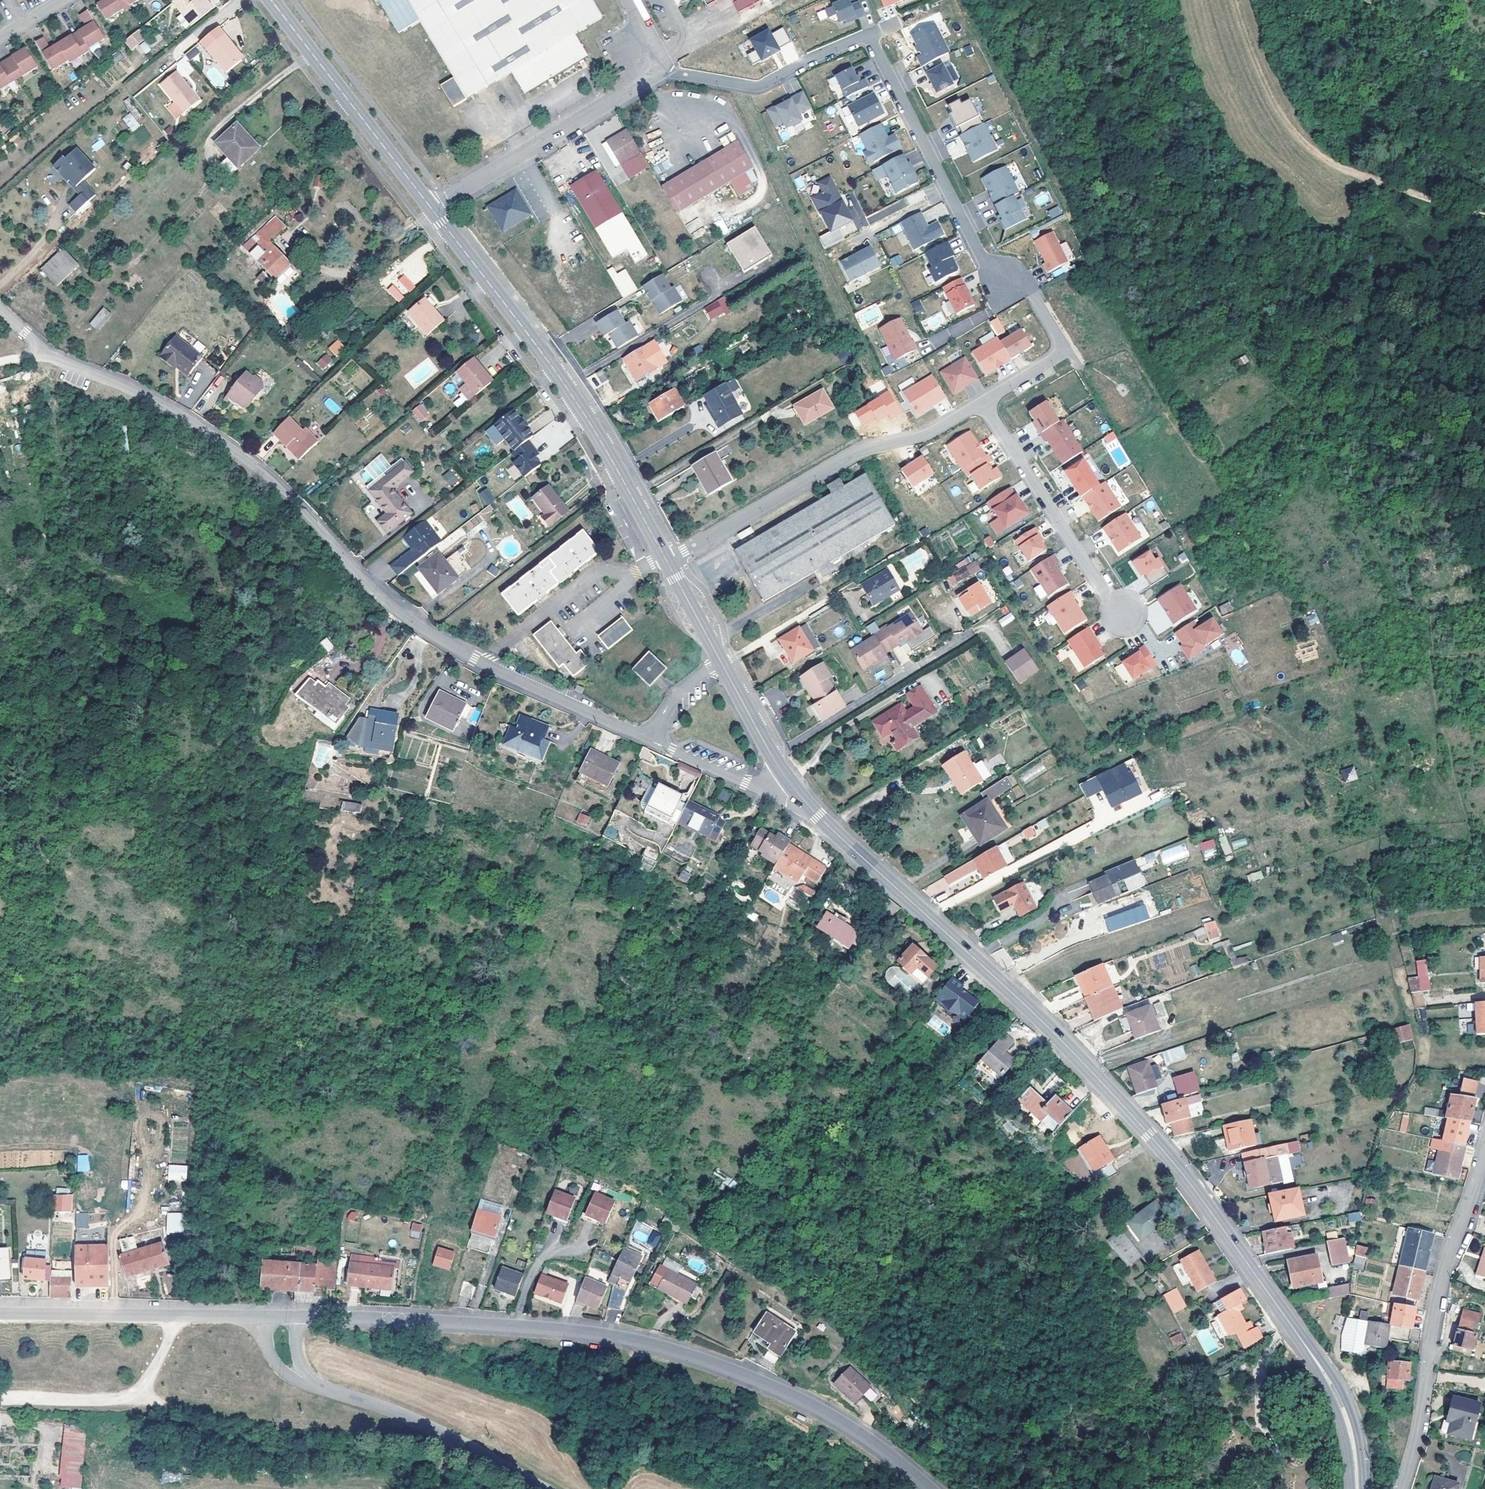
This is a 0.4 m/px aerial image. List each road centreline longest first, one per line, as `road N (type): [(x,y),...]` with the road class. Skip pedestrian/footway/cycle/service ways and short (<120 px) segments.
road 1 (tertiary): [(1358,1488),(1355,1445),(1332,1382),(1196,1191),(1067,1045),(796,791)]
road 2 (residential): [(649,740),(433,635),(365,581),(280,484),(188,417),(54,357),(0,308)]
road 3 (tertiary): [(936,1488),(833,1414),(663,1350),(533,1330),(298,1316)]
road 4 (tertiary): [(667,559),(570,390),(430,208)]
road 5 (residential): [(667,559),(837,462),(929,432),(982,399)]
road 6 (residential): [(1403,1488),(1428,1405),(1437,1317),(1484,1145)]
road 7 (track): [(1484,214),(1346,165),(1308,142),(1271,88),(1241,0)]
road 8 (residential): [(872,33),(1000,280)]
road 9 (residential): [(430,208),(665,70)]
road 10 (tertiary): [(796,791),(667,559)]
road 11 (tertiary): [(430,208),(272,0)]
road 12 (tertiary): [(261,1316),(0,1313)]
road 13 (tertiary): [(312,1385),(406,1414),(548,1488)]
road 14 (residential): [(982,399),(1120,617)]
road 15 (track): [(179,1315),(148,1380),(129,1395),(0,1399)]
road 16 (residential): [(665,70),(759,84),(872,33)]
road 17 (residential): [(982,399),(1066,348),(1030,289),(1000,280)]
road 18 (residential): [(649,740),(788,797),(796,791)]

